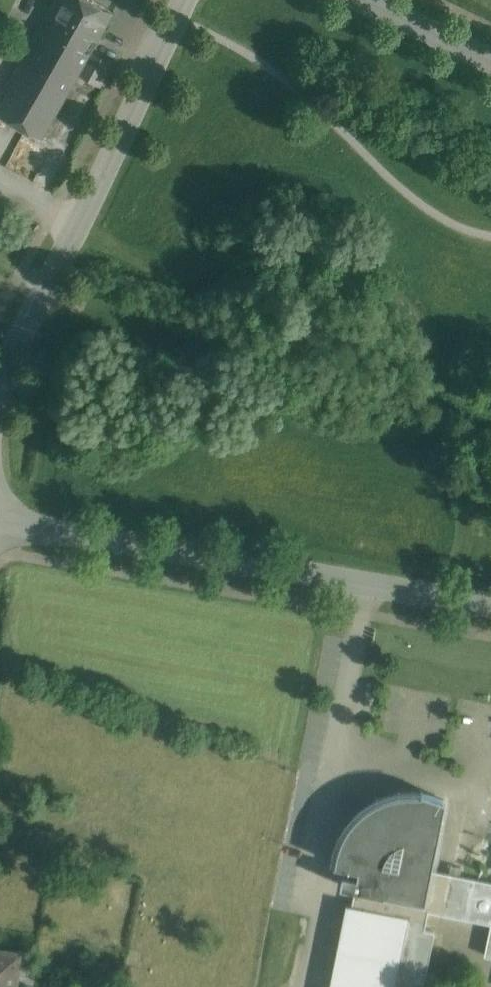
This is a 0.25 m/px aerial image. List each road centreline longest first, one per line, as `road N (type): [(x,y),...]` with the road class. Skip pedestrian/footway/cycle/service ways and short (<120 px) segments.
road 1 (residential): [(490,602),(0,520)]
road 2 (residential): [(185,0),(0,382)]
road 3 (residential): [(490,60),(365,0)]

